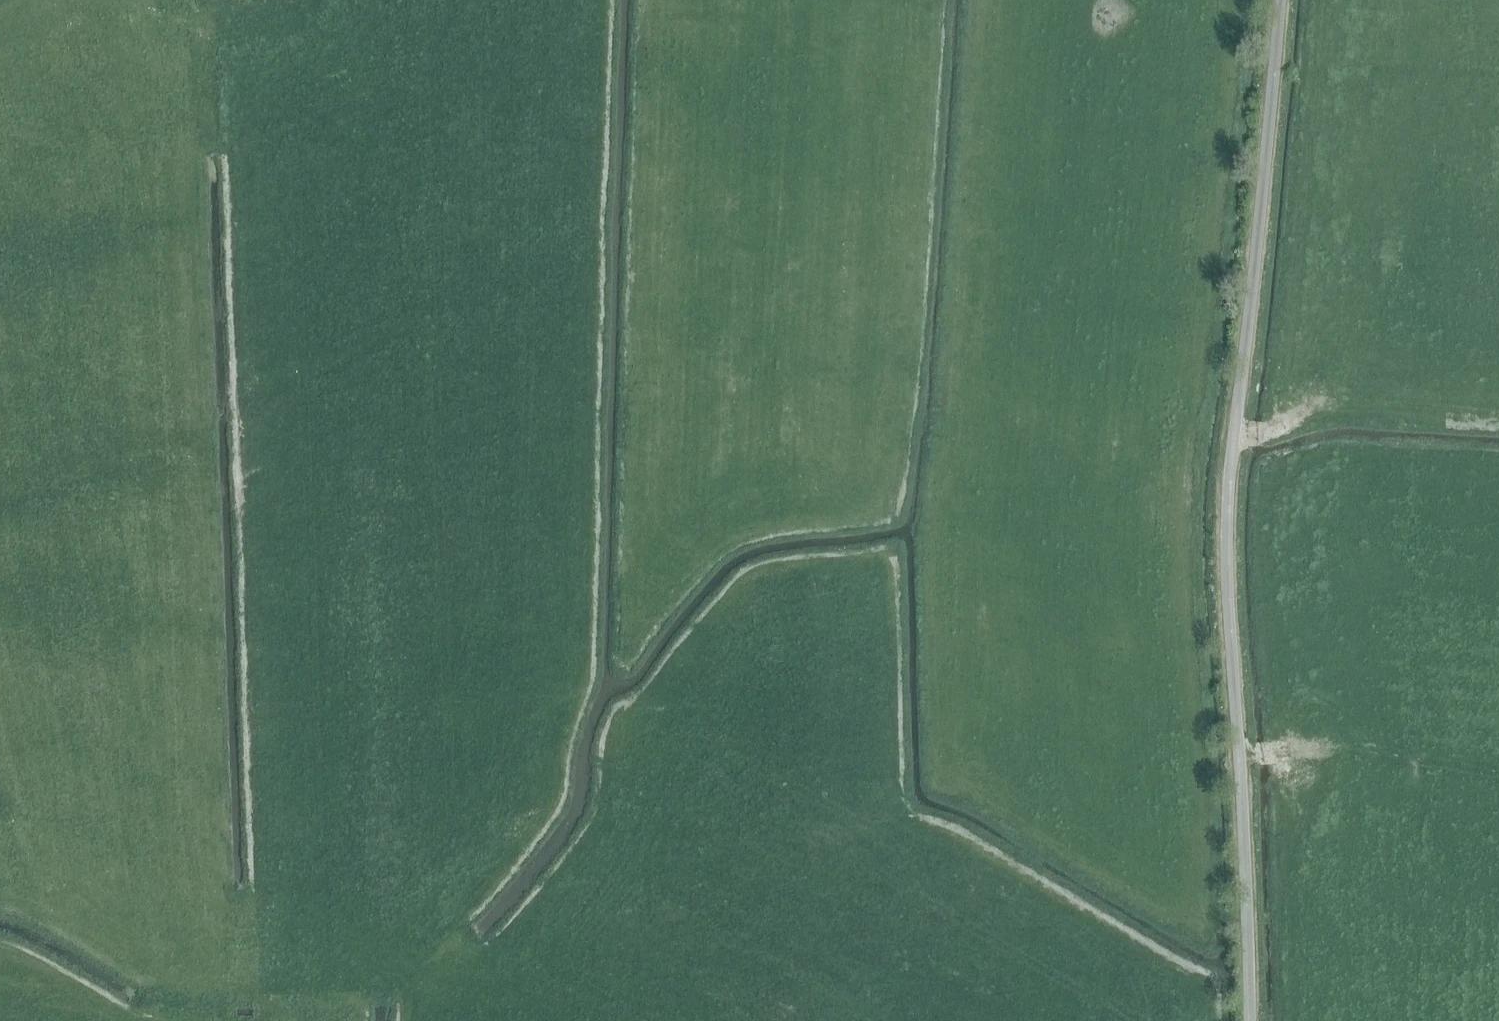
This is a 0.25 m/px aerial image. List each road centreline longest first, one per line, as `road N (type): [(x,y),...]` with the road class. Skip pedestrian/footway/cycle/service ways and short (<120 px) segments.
road 1 (unclassified): [(1249,1020),(1227,499),(1278,0)]

